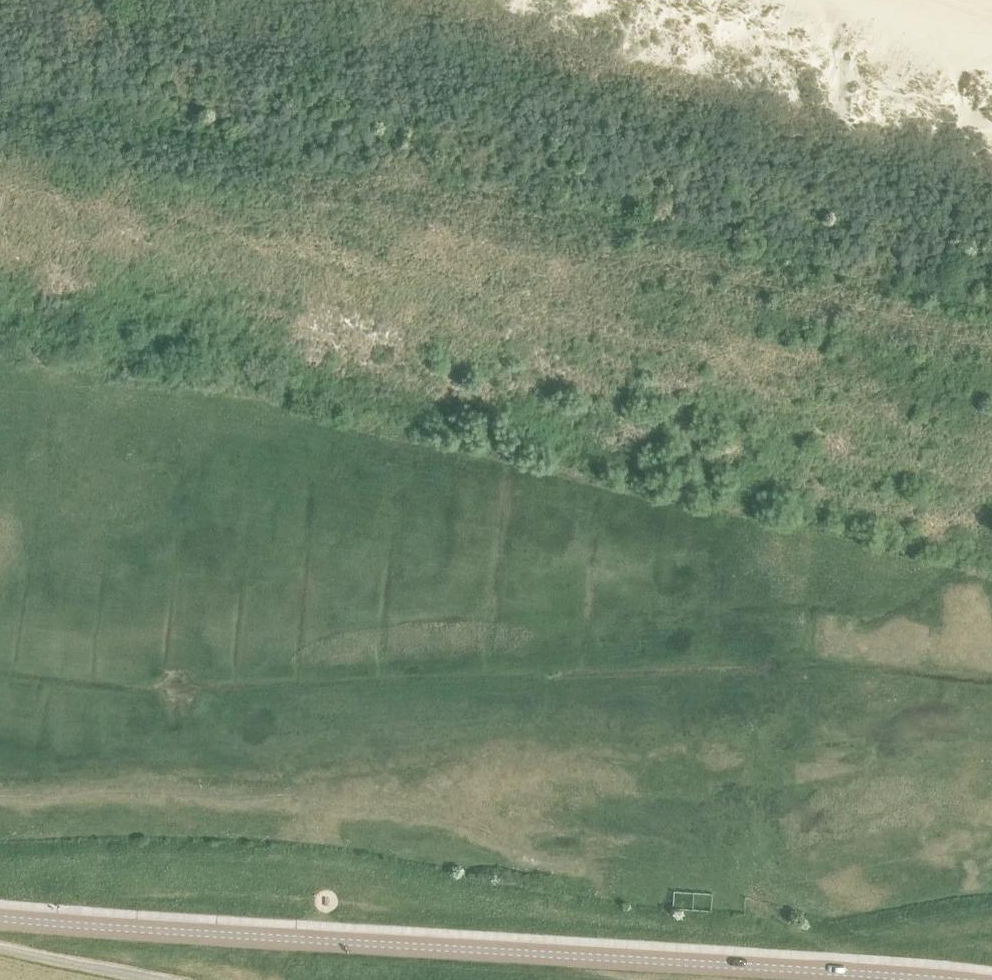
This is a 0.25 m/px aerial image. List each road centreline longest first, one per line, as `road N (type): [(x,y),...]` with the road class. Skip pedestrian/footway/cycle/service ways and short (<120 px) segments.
road 1 (tertiary): [(937,979),(0,918)]

